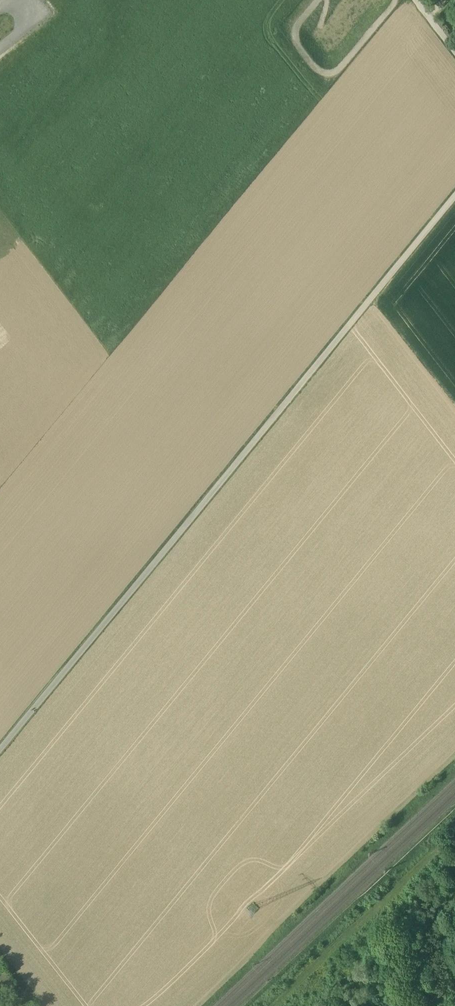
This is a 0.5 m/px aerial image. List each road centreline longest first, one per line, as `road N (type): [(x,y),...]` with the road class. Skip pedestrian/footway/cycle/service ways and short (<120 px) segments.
road 1 (unclassified): [(0,749),(454,196)]

